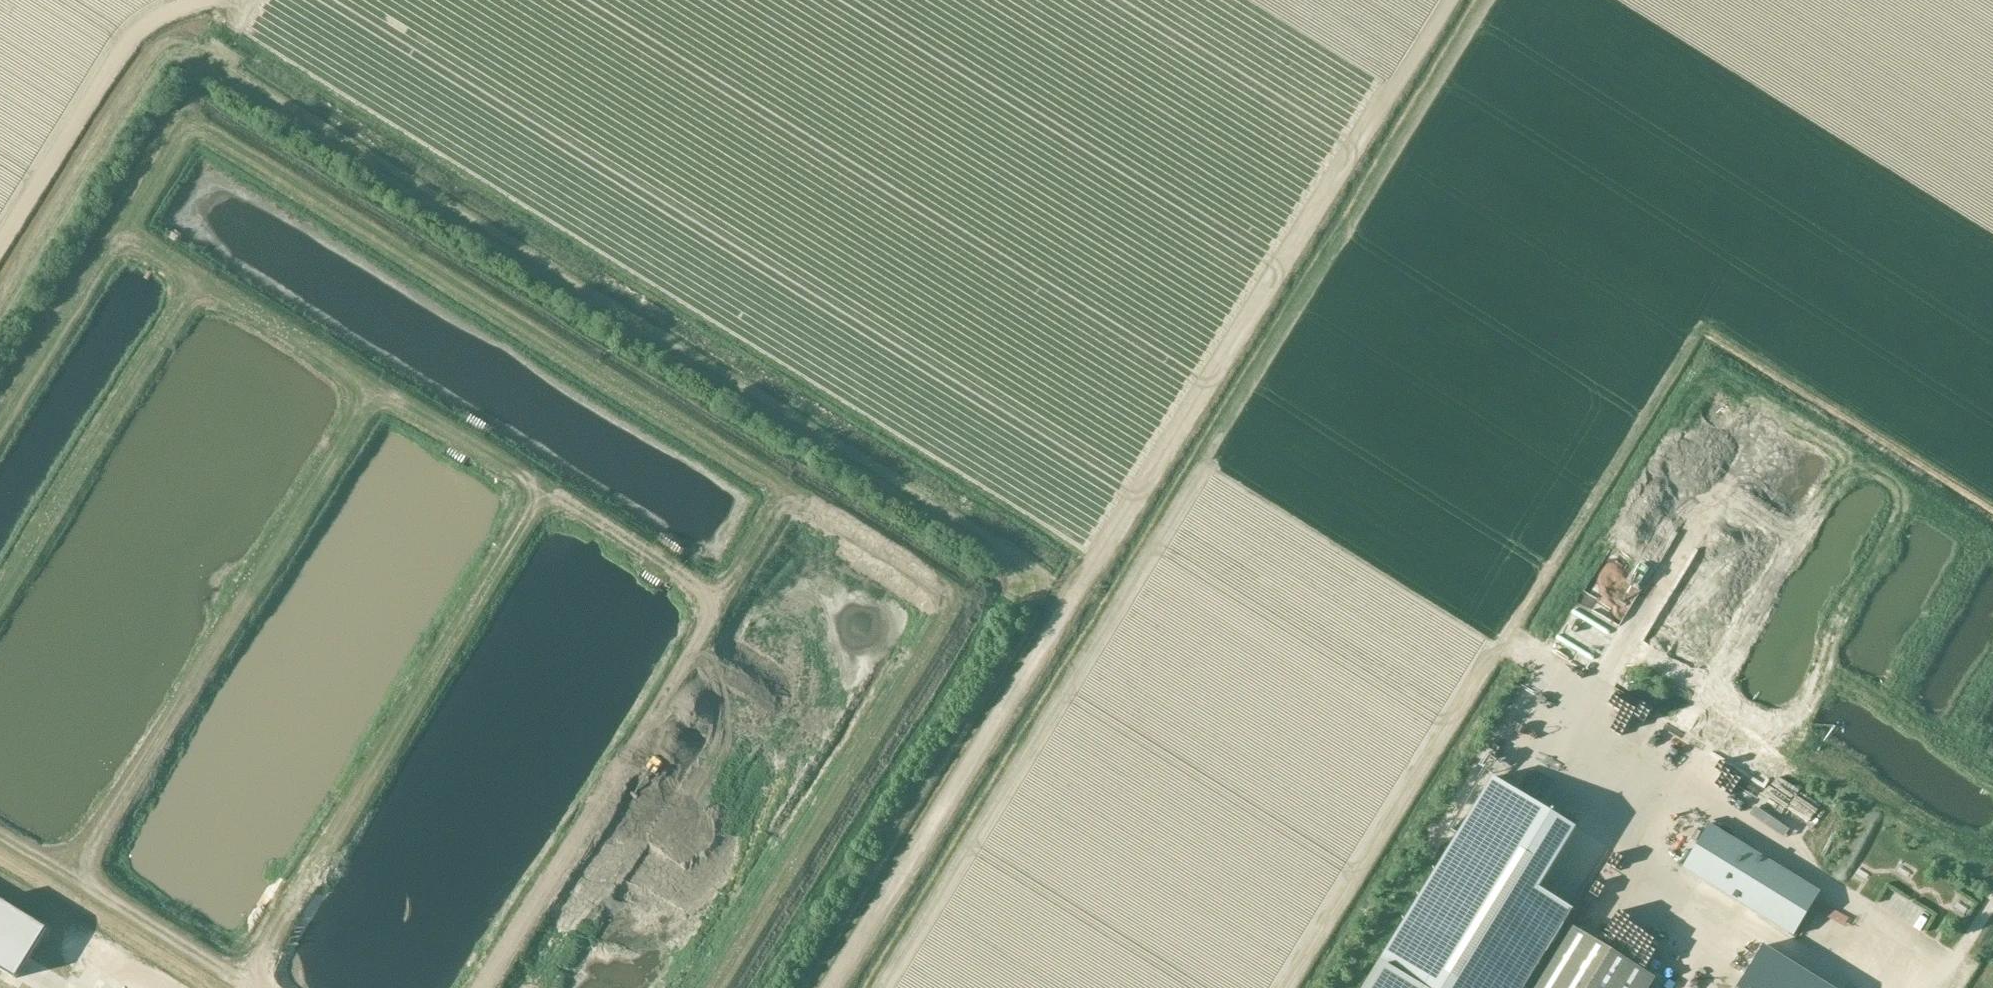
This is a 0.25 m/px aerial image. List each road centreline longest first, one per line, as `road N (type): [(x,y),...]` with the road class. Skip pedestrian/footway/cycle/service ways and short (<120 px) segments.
road 1 (track): [(1496,0),(884,987)]

